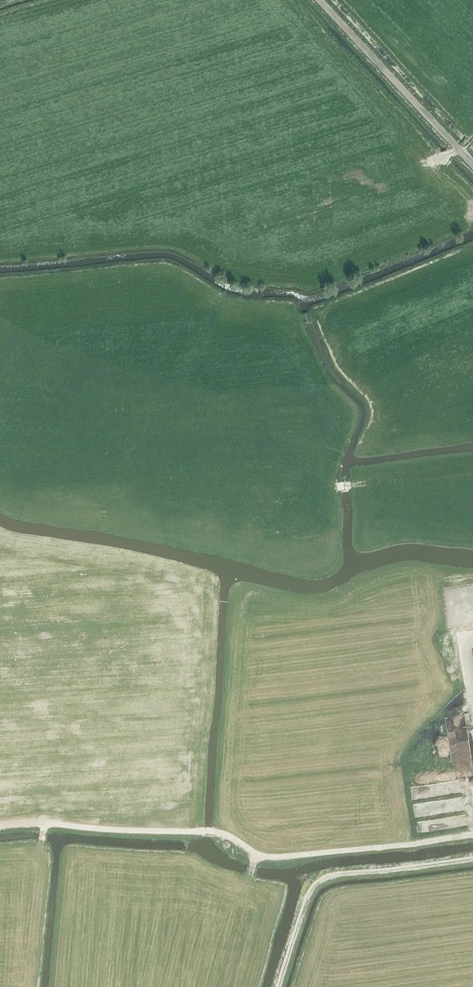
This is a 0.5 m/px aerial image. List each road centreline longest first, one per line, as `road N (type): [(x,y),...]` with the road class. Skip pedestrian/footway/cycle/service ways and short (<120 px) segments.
road 1 (track): [(0,826),(207,831),(274,857),(468,836)]

